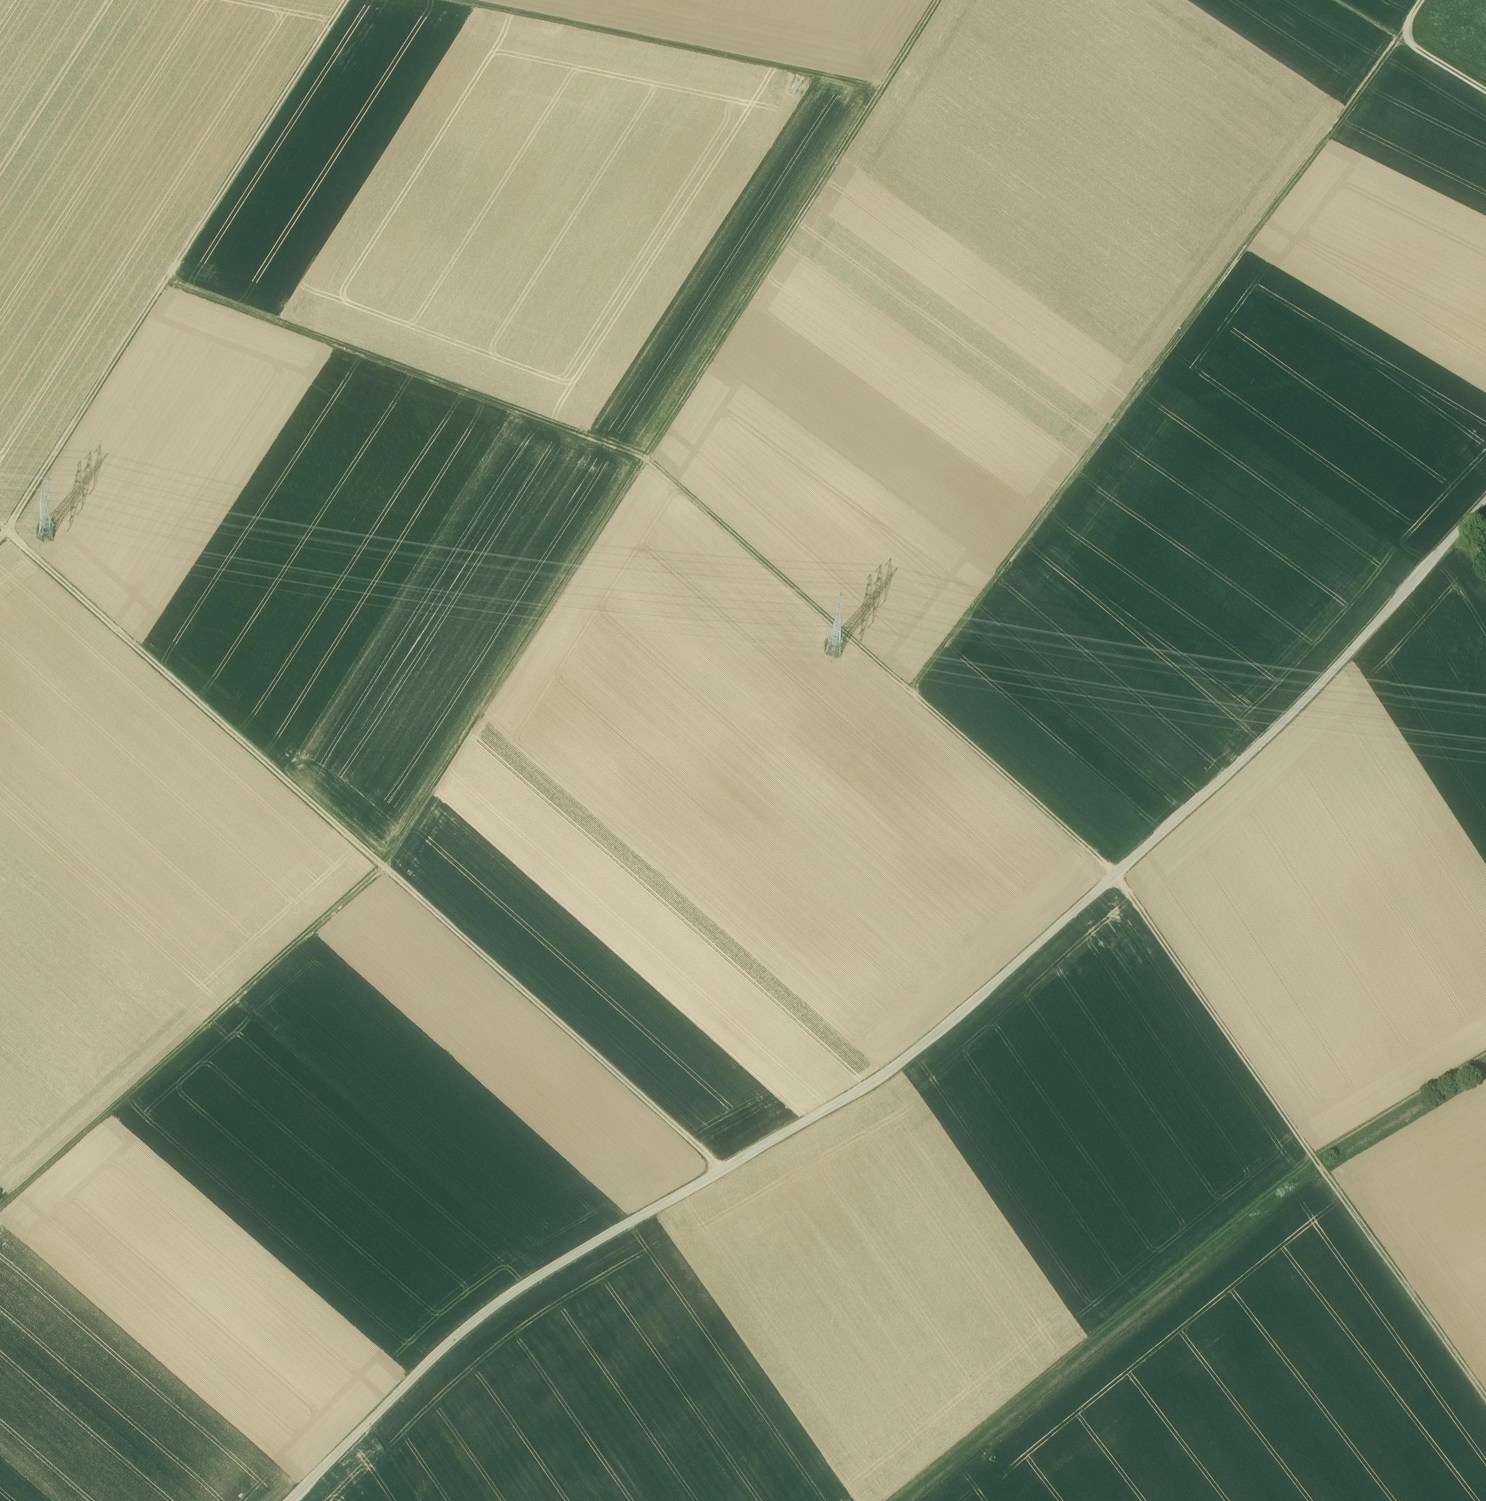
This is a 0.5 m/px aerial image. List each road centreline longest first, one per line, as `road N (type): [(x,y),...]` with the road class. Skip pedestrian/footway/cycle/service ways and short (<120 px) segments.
road 1 (track): [(1485,1398),(1117,875),(644,459),(879,90),(448,0)]
road 2 (unclassified): [(1485,500),(1283,723),(959,1017),(886,1072),(515,1291),(435,1355),(290,1500)]
road 3 (track): [(0,525),(382,867),(644,459),(167,280)]
road 4 (track): [(0,1210),(382,867),(719,1170)]
road 5 (track): [(906,690),(1401,39)]
road 6 (track): [(893,1500),(1316,1160),(1485,1054)]
road 7 (track): [(346,0),(0,540)]

